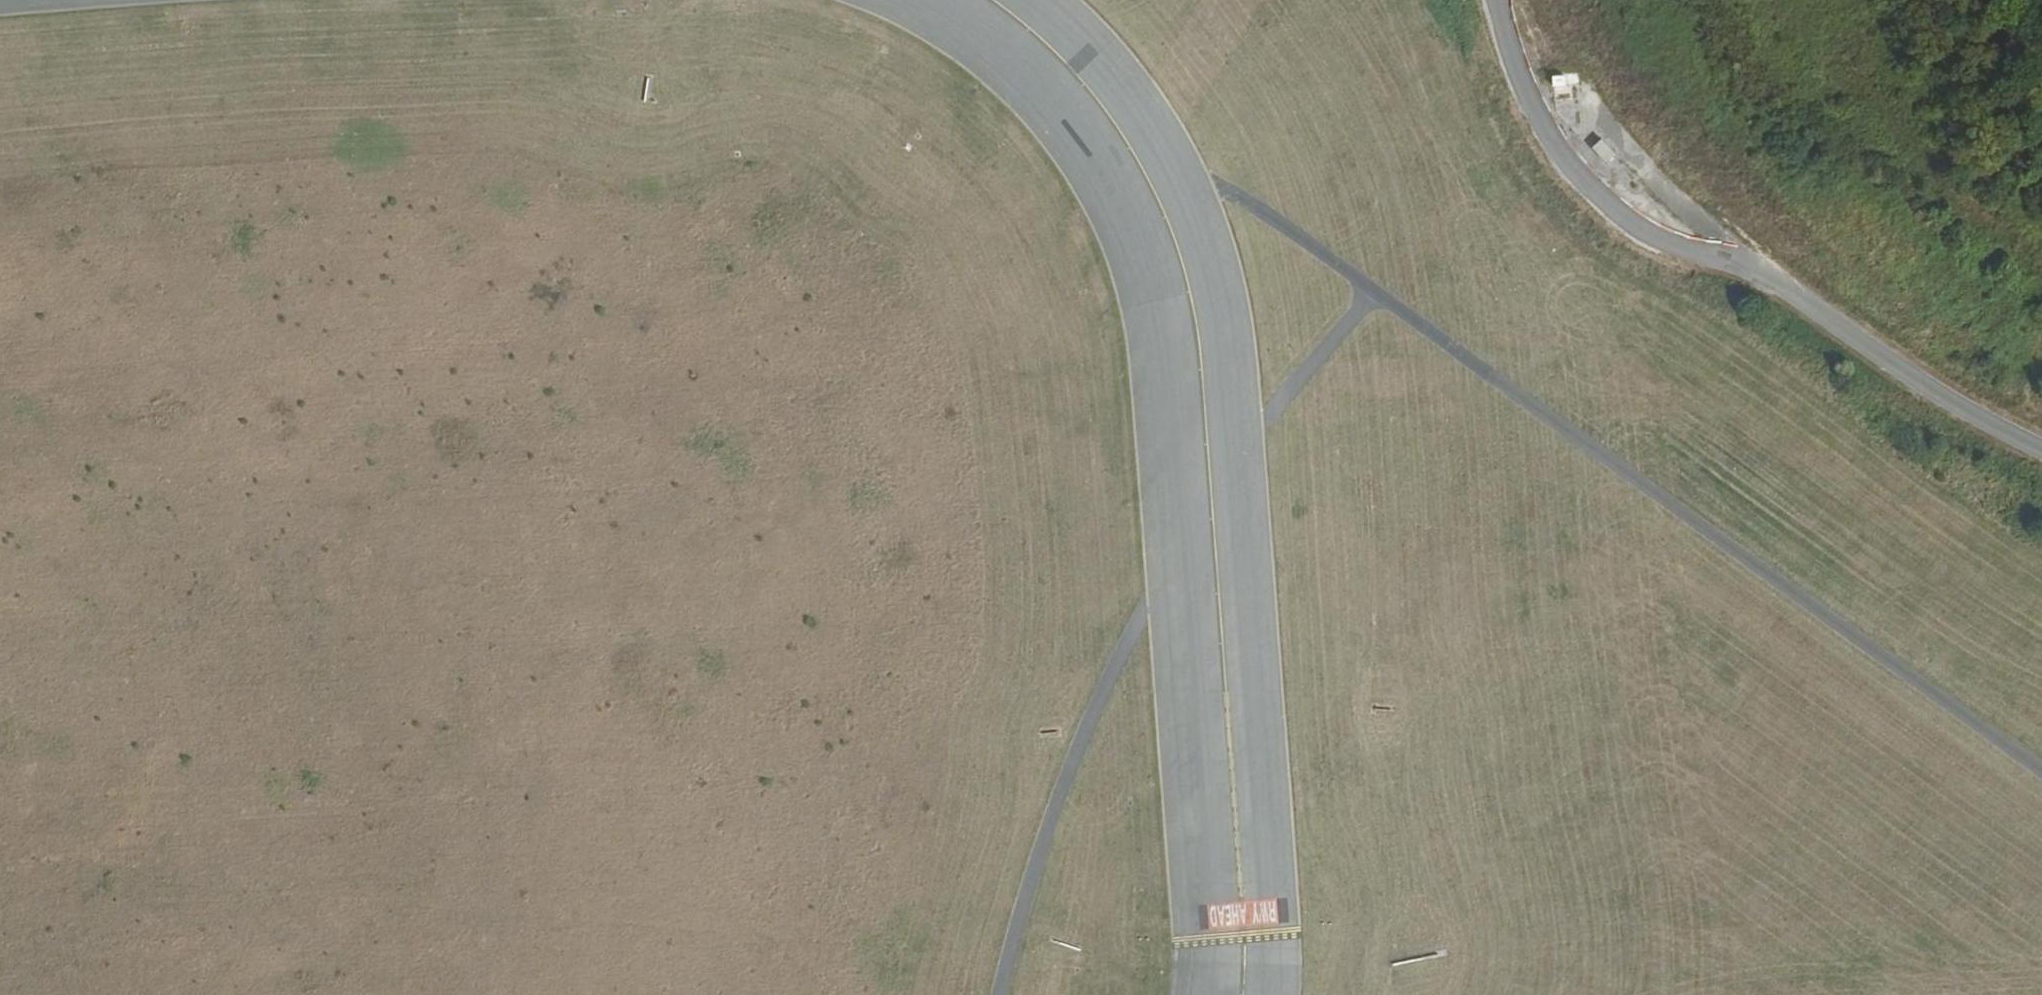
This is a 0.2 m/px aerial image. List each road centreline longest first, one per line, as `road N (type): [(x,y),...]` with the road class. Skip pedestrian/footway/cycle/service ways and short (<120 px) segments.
road 1 (track): [(2041,427),(1905,355),(1682,178),(1558,0)]

